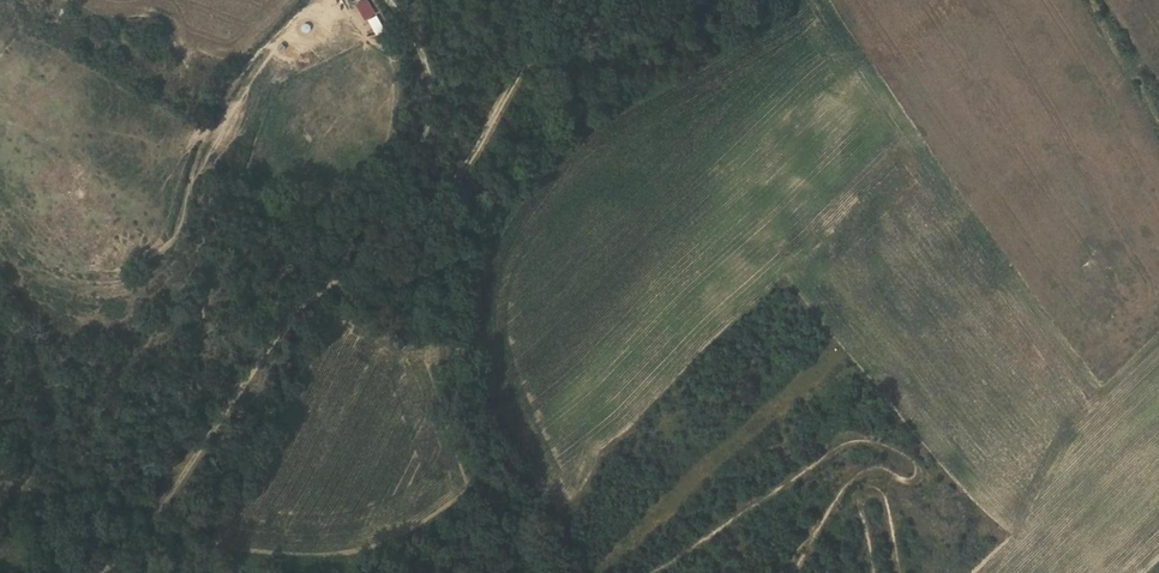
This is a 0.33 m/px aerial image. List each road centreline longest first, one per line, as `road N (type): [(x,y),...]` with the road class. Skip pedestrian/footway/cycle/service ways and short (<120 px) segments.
road 1 (track): [(875,572),(866,515),(835,452),(846,432),(952,499),(960,514),(950,530),(901,476),(882,479),(898,572)]
road 2 (track): [(330,280),(458,174),(554,0)]
road 3 (track): [(653,572),(798,474),(819,470),(835,478),(840,498),(792,572)]
road 4 (track): [(385,0),(424,69),(420,142),(334,240),(330,280)]

